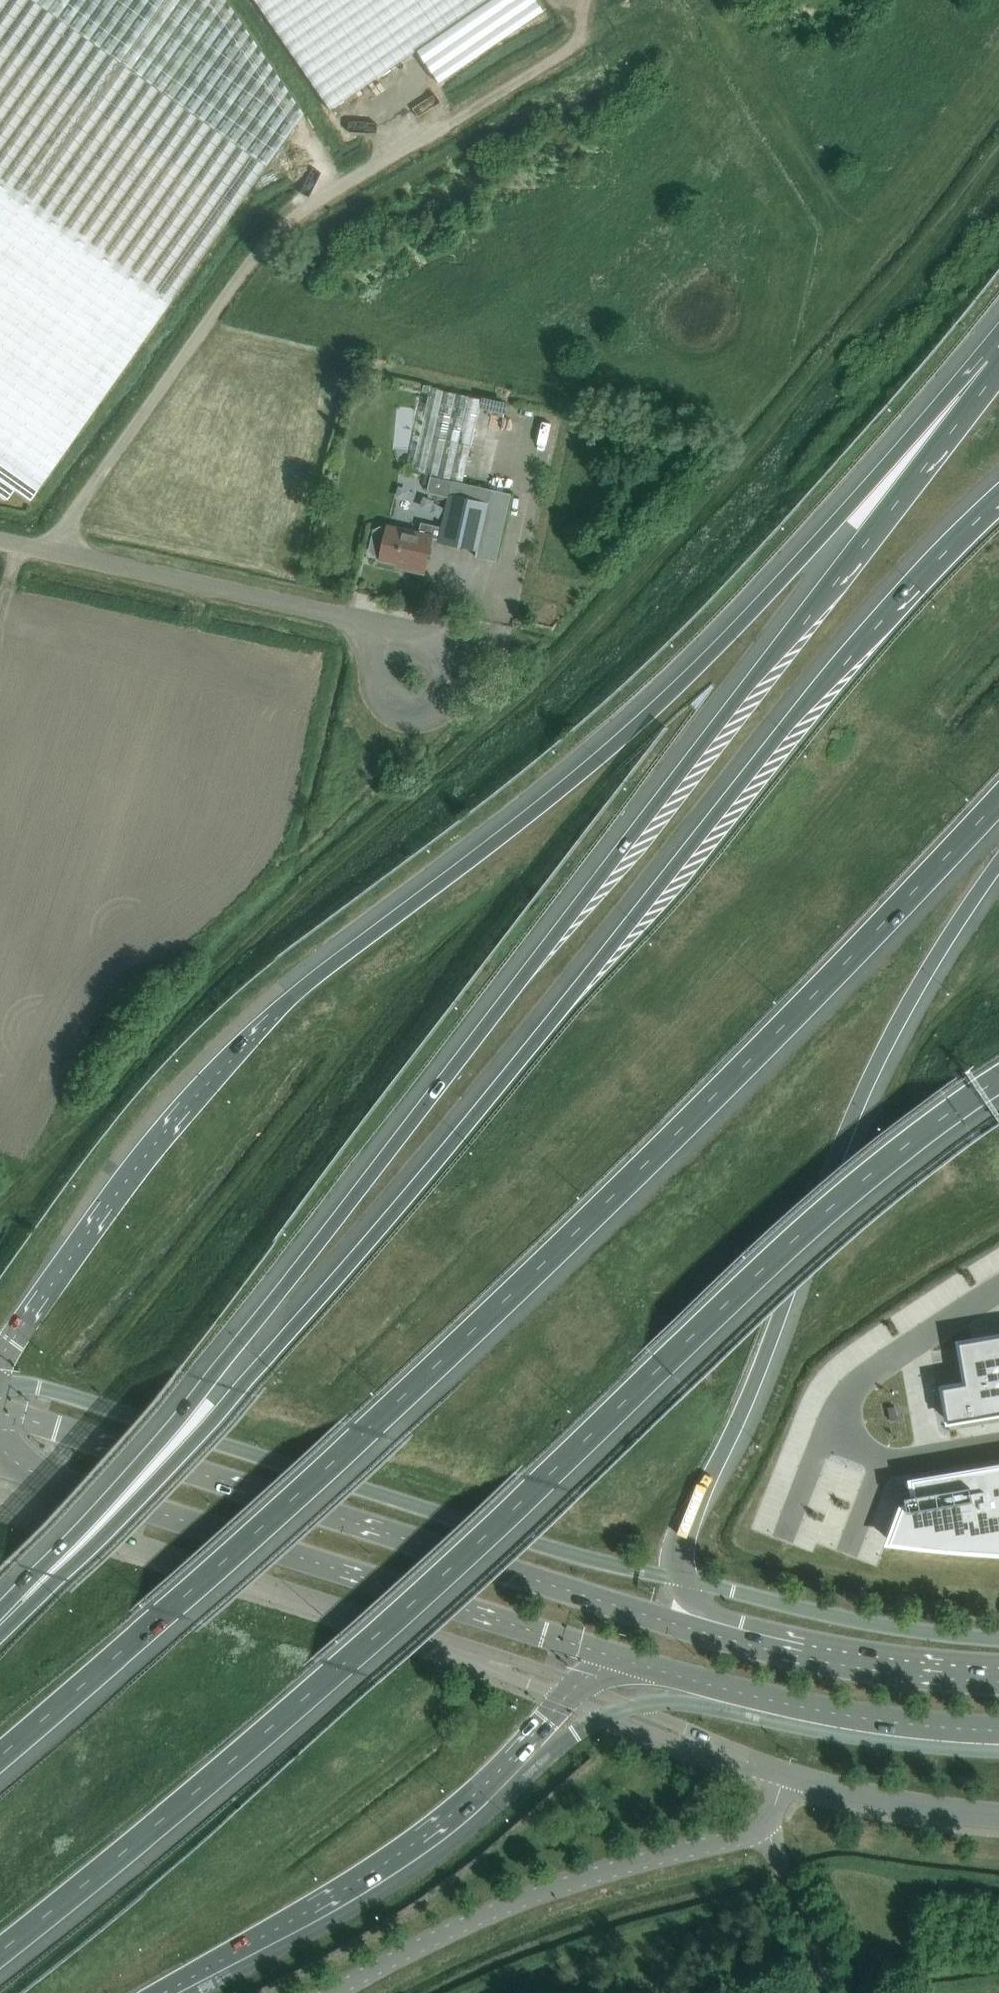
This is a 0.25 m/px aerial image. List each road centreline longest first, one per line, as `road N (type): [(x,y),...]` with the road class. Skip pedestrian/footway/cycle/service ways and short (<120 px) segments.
road 1 (motorway): [(998,368),(201,1385),(0,1606)]
road 2 (motorway): [(998,500),(773,739),(423,1175),(232,1396),(0,1634)]
road 3 (motorway): [(998,368),(864,490),(641,723),(274,1012),(138,1163),(0,1360)]
road 4 (motorway): [(0,1754),(364,1435),(838,970),(998,795)]
road 5 (motorway): [(0,1951),(333,1672),(841,1200),(998,1082)]
road 6 (motorway): [(762,1644),(688,1601),(672,1567),(675,1542),(750,1397),(868,1081),(933,960),(998,864)]
road 7 (secondary): [(762,1644),(0,1412)]
road 8 (unclassified): [(45,549),(251,259),(282,229),(581,40)]
road 9 (secondary): [(0,1443),(28,1470),(635,1666)]
road 10 (unclassified): [(497,1660),(0,1502)]
road 11 (unclassified): [(337,1992),(495,1912),(750,1837),(769,1823),(797,1779)]
road 12 (motorway): [(160,1992),(413,1845),(481,1791),(570,1696)]
road 13 (unclassified): [(998,1445),(883,1460),(847,1438),(841,1418),(864,1379),(998,1289)]
road 14 (secondary): [(635,1666),(833,1713),(998,1730)]
road 15 (unclassified): [(365,622),(45,549)]
road 16 (secondary): [(998,1675),(762,1644)]
road 17 (unclassified): [(998,1817),(797,1779)]
road 18 (track): [(769,1823),(803,1992)]
road 19 (unclassified): [(443,706),(456,687),(451,652),(420,633),(365,622)]
road 20 (unclassified): [(365,622),(389,701),(423,716),(443,706)]
road 21 (unclassified): [(570,1696),(695,1742)]
road 22 (unclassified): [(695,1742),(679,1723),(585,1686)]

